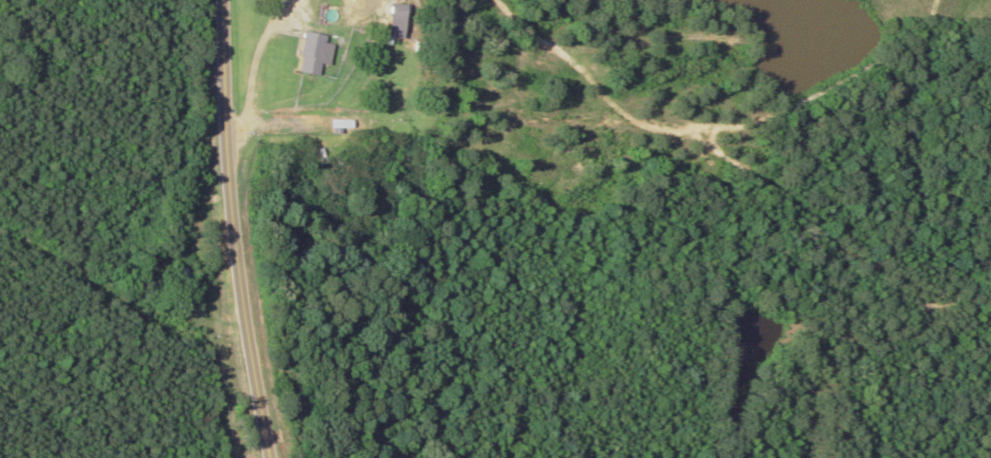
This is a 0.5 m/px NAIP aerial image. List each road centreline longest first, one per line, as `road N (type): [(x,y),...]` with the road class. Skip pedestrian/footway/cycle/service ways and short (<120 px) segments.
road 1 (secondary): [(259,457),(221,186),(216,0)]

